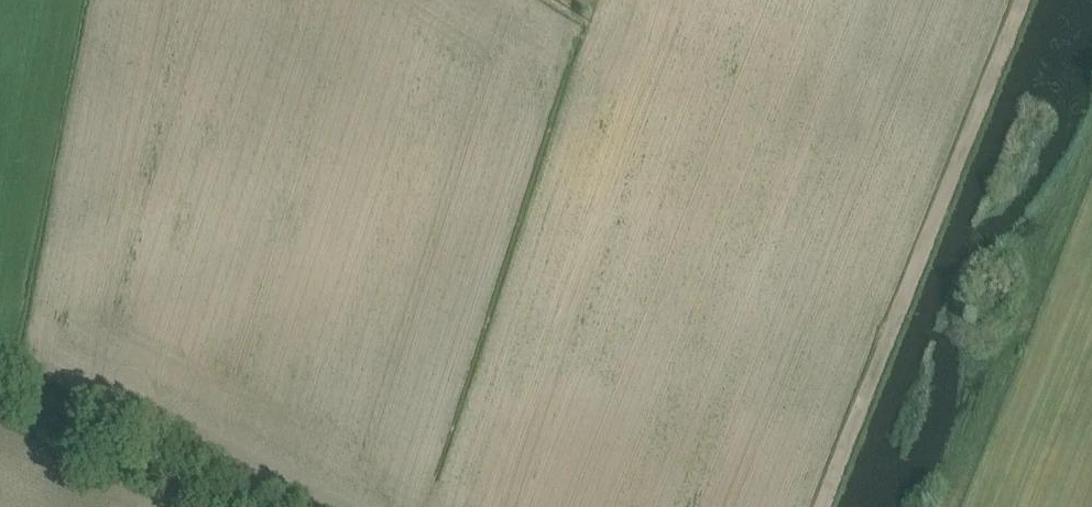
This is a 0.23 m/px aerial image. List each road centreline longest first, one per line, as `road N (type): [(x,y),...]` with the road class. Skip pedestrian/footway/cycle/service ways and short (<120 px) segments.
road 1 (track): [(820,506),(1018,0)]
road 2 (track): [(0,383),(247,506)]

